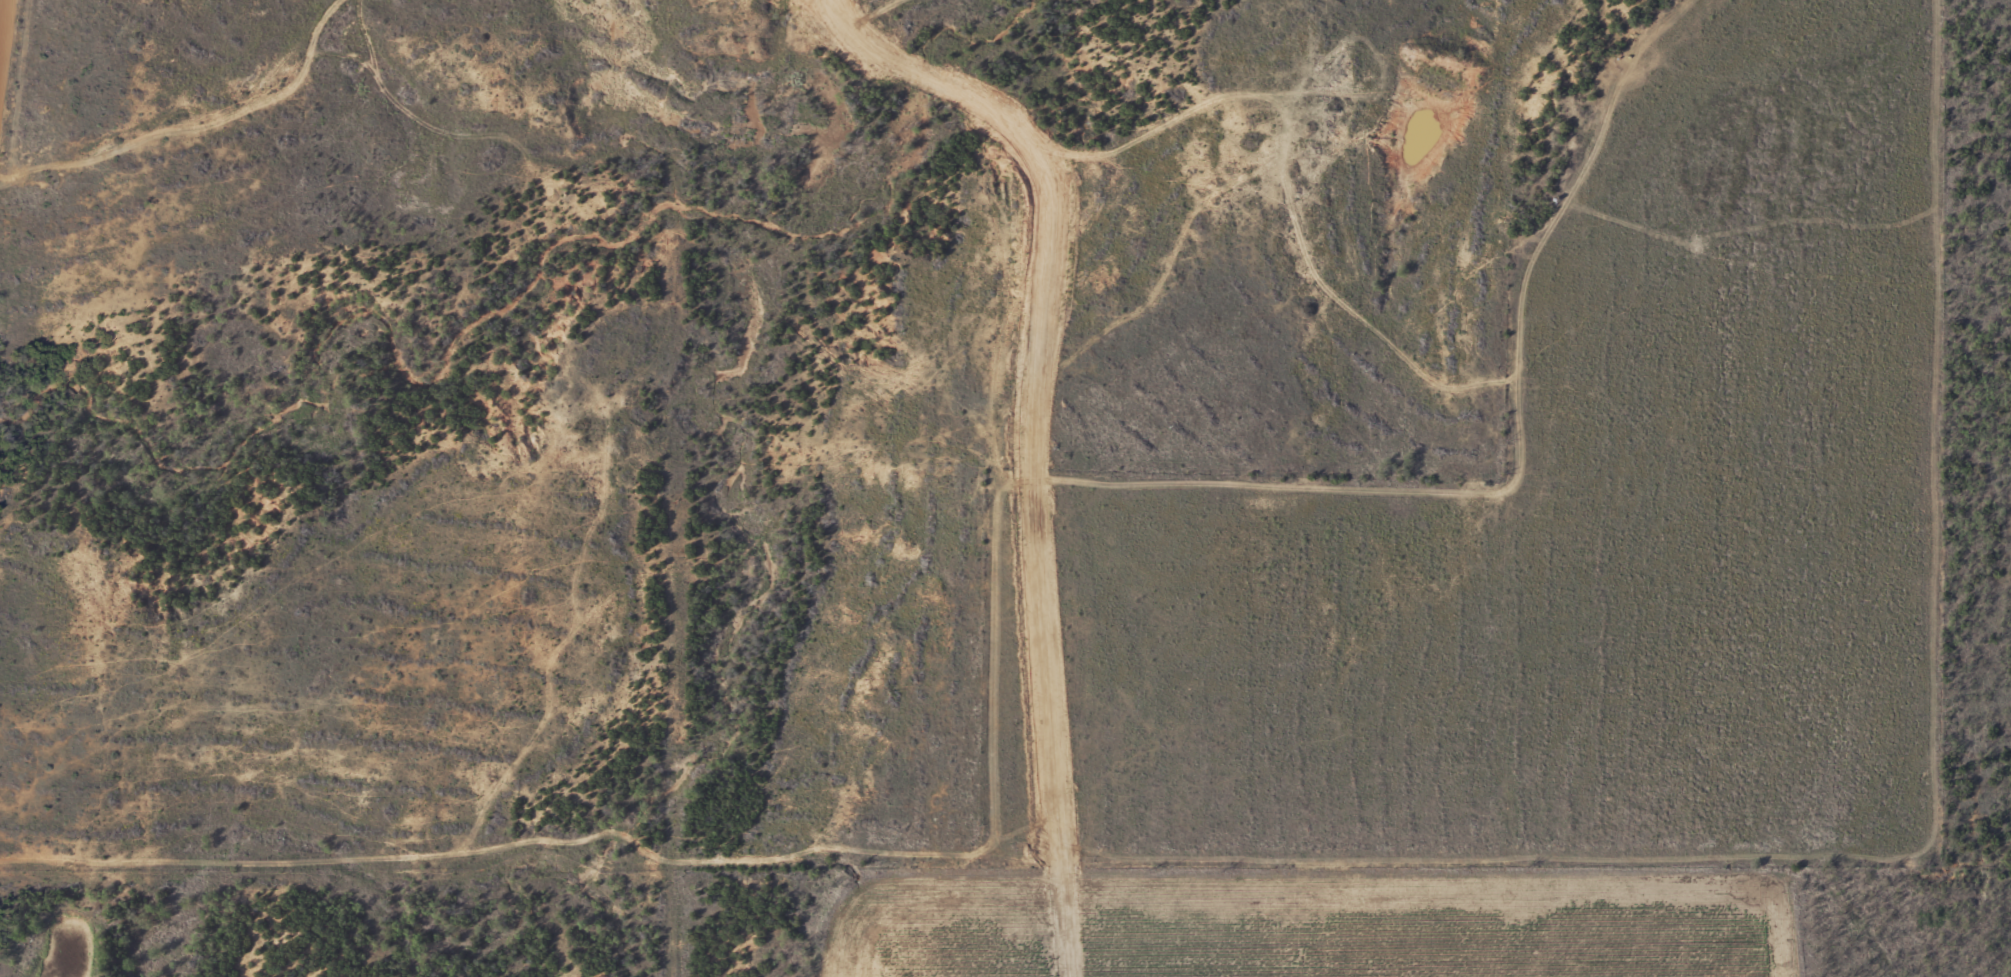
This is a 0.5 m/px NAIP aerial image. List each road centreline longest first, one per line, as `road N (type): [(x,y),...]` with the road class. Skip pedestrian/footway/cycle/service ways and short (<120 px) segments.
road 1 (residential): [(795,0),(857,77),(933,113),(979,164),(959,416)]
road 2 (residential): [(0,175),(33,174),(156,139),(243,92),(279,36),(373,0)]

